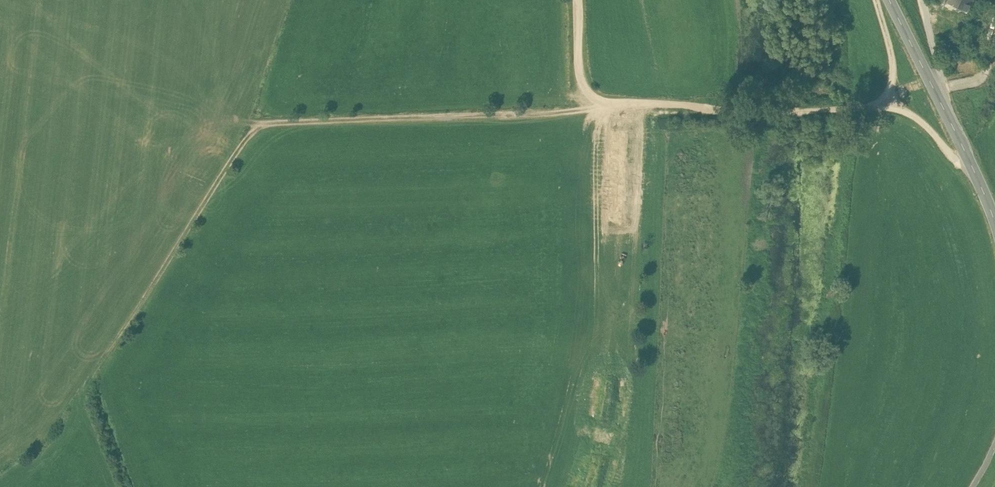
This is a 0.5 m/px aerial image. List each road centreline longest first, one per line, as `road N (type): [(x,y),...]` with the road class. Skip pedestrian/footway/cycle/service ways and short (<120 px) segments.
road 1 (track): [(577,0),(580,68),(598,99),(721,112),(879,101),(917,116),(976,176)]
road 2 (tertiary): [(994,223),(892,0)]

